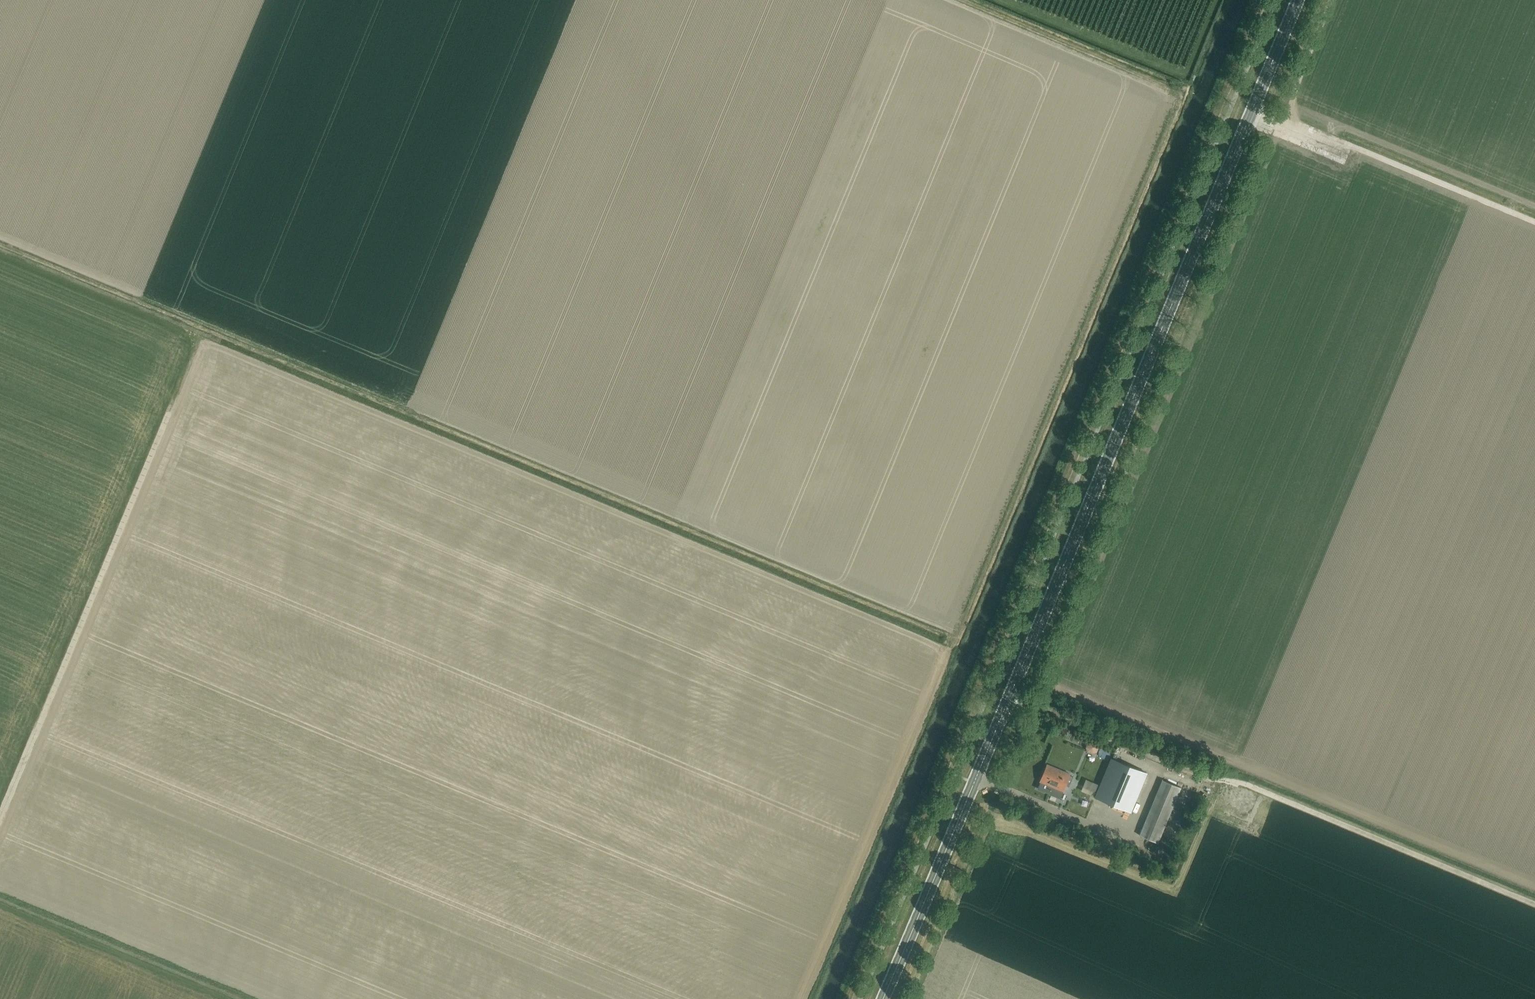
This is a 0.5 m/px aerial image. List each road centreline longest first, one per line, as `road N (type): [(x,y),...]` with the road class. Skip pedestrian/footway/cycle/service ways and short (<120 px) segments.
road 1 (tertiary): [(883,998),(1299,0)]
road 2 (track): [(1534,222),(1256,106)]

